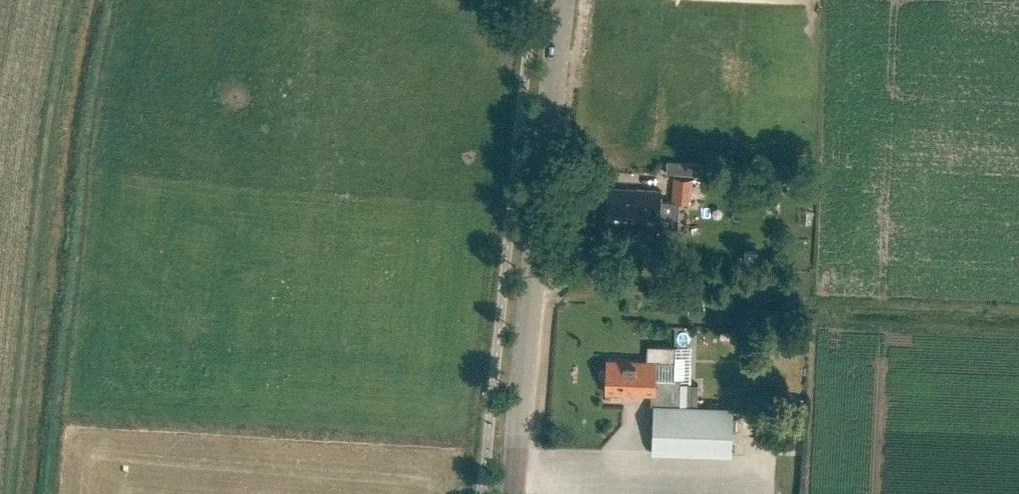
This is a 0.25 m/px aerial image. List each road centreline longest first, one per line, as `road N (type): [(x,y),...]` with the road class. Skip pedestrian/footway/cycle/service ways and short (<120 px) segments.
road 1 (secondary): [(513,493),(563,0)]

